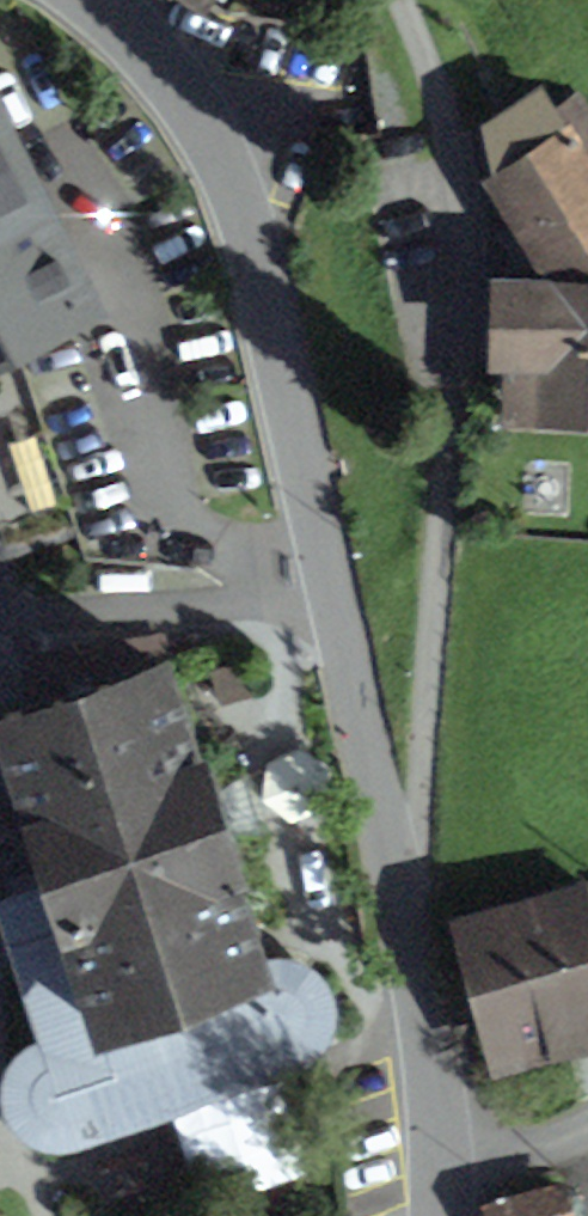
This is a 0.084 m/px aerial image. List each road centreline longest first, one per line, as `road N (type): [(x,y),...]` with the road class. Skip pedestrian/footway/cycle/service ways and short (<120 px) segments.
road 1 (tertiary): [(443,1162),(429,1028),(317,614),(241,231)]
road 2 (track): [(404,0),(432,70),(457,292),(398,893)]
road 3 (track): [(317,614),(99,599),(0,581)]
road 4 (tertiary): [(83,0),(210,123),(241,231)]
road 5 (unclassified): [(443,1162),(587,1131)]

